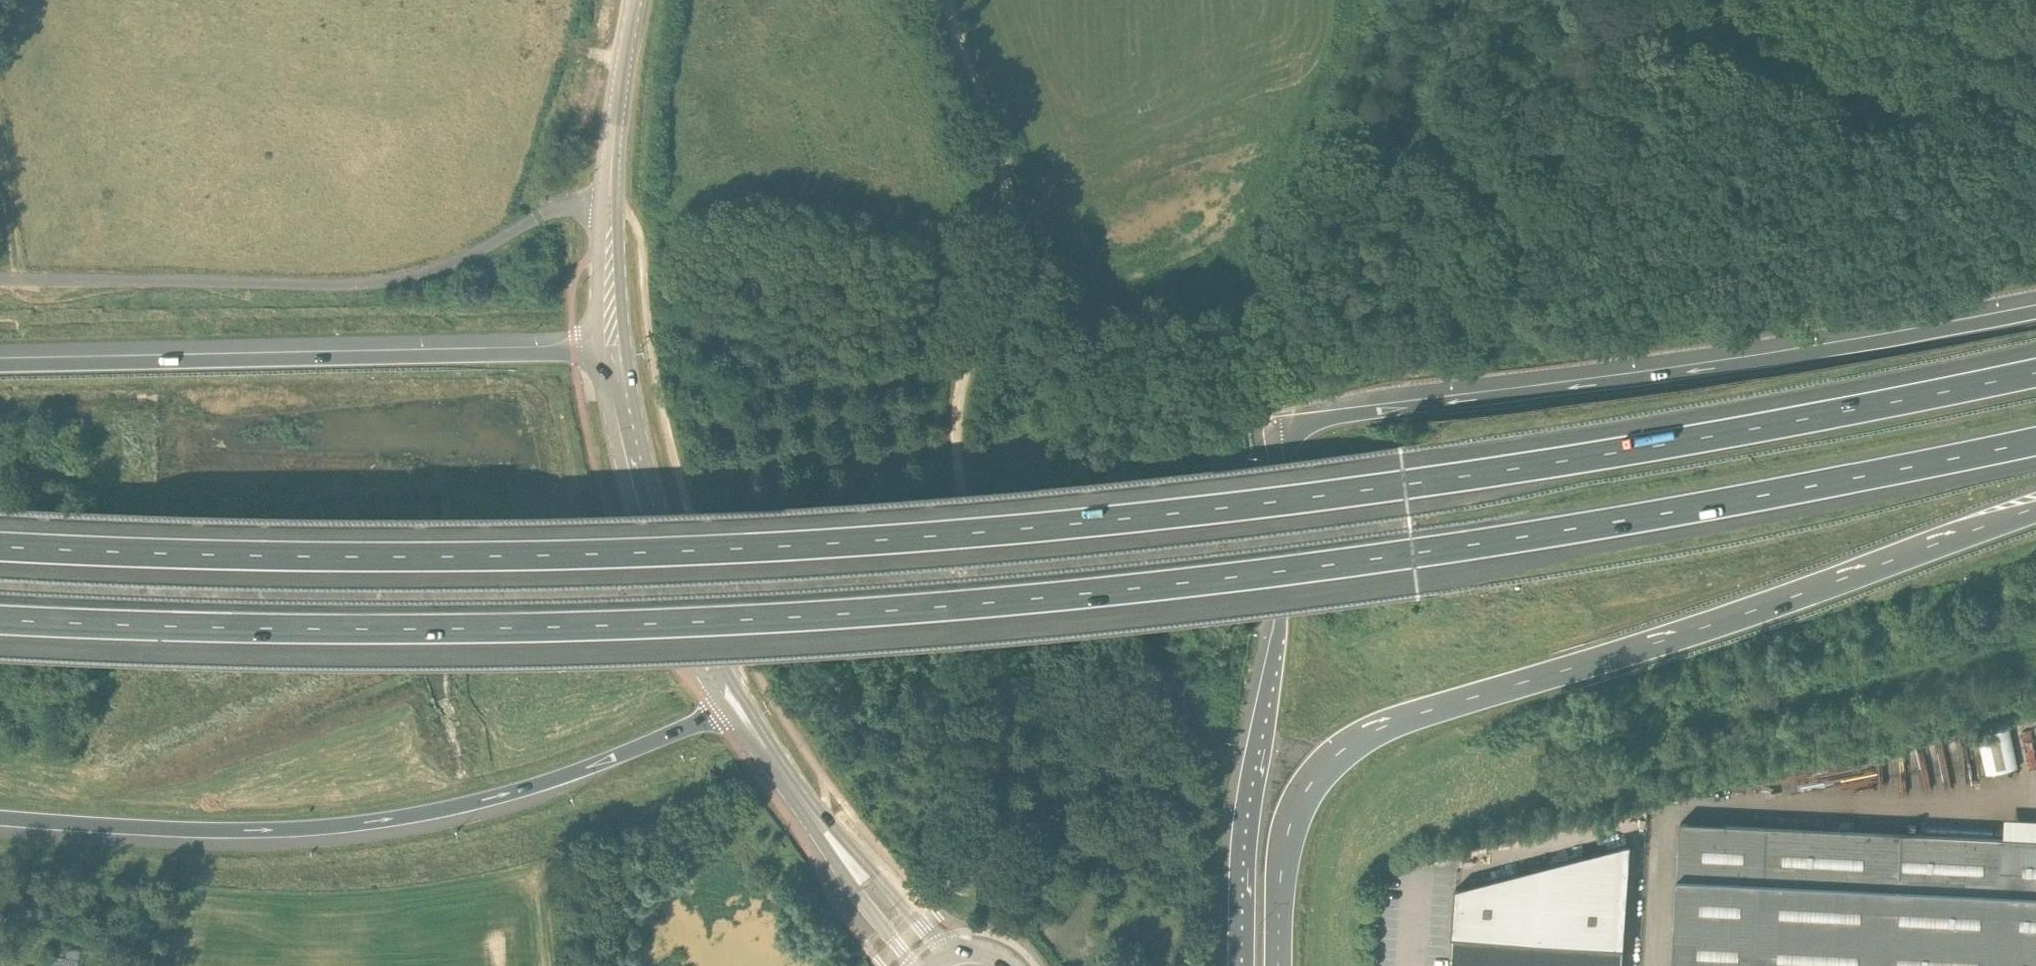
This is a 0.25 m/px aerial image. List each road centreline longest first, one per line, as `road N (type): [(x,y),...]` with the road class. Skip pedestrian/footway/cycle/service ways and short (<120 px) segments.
road 1 (motorway): [(0,617),(622,620),(1083,592),(1516,539),(2035,443)]
road 2 (motorway): [(2035,370),(1534,462),(1062,516),(610,541),(0,535)]
road 3 (motorway): [(2035,314),(1823,354),(1333,417),(1275,437),(1276,641),(1246,811),(1240,965)]
road 4 (motorway): [(1278,965),(1284,848),(1293,813),(1326,765),(1363,735),(1750,613),(2035,510)]
road 5 (unclassified): [(911,911),(948,878),(980,824),(996,749),(995,659),(957,442),(970,358),(1008,247),(1010,204),(944,0)]
road 6 (motorway): [(0,817),(240,831),(410,816),(561,776),(735,702)]
road 7 (unclassified): [(609,203),(571,202),(438,270),(364,284),(0,277)]
road 8 (motorway): [(613,351),(0,363)]
road 9 (secondary): [(735,702),(692,627),(664,552),(613,351)]
road 10 (tertiary): [(609,203),(612,125),(633,0)]
road 11 (secondary): [(807,805),(815,832),(885,930)]
road 12 (secondary): [(911,911),(807,805)]
road 13 (tertiary): [(613,351),(609,203)]
road 14 (secondary): [(807,805),(735,702)]

